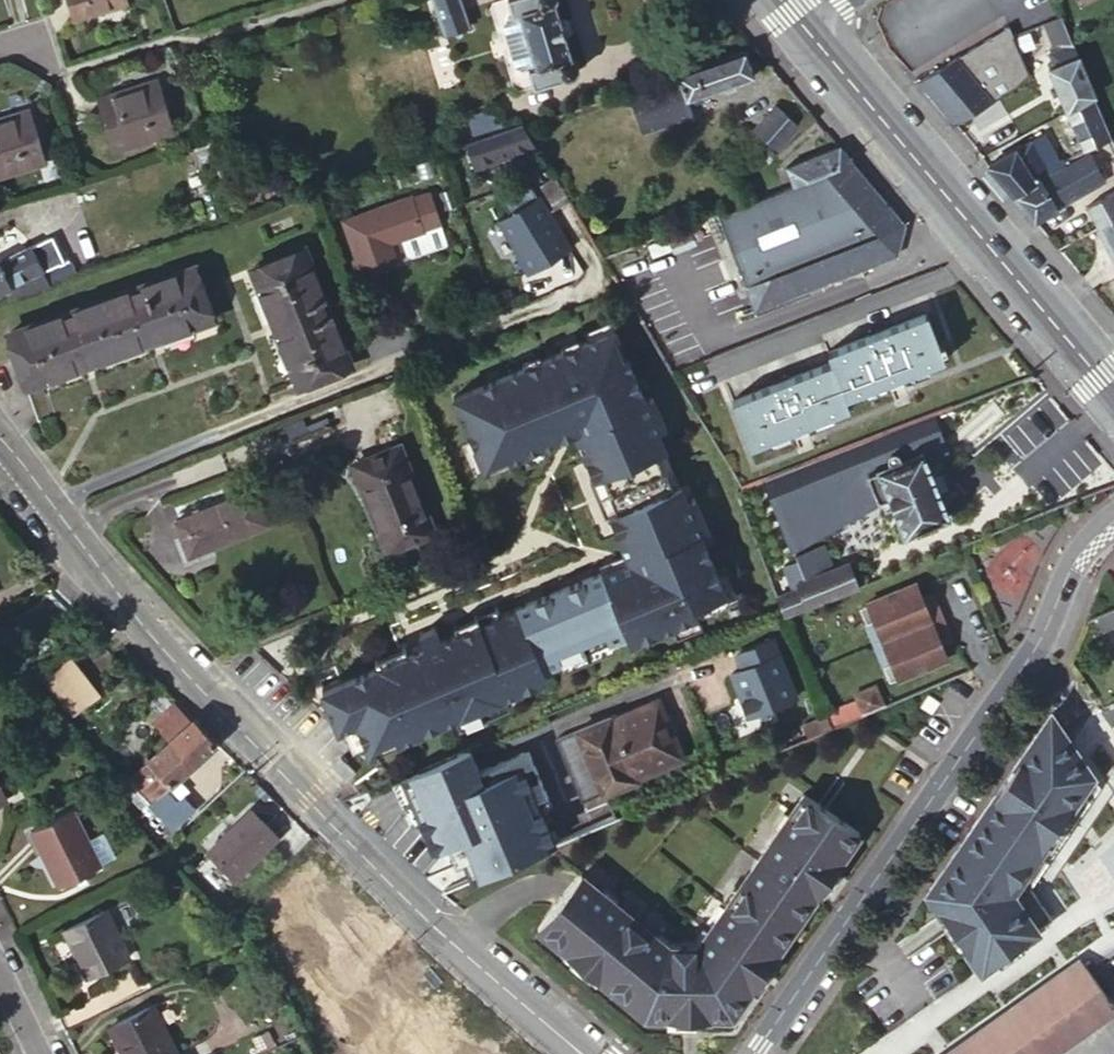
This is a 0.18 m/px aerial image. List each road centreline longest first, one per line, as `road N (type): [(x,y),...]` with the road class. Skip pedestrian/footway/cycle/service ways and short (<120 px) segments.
road 1 (residential): [(578,1053),(405,898),(170,652),(0,450)]
road 2 (residential): [(754,1053),(1035,651),(1077,558),(1113,519)]
road 3 (primary): [(1113,390),(809,28)]

